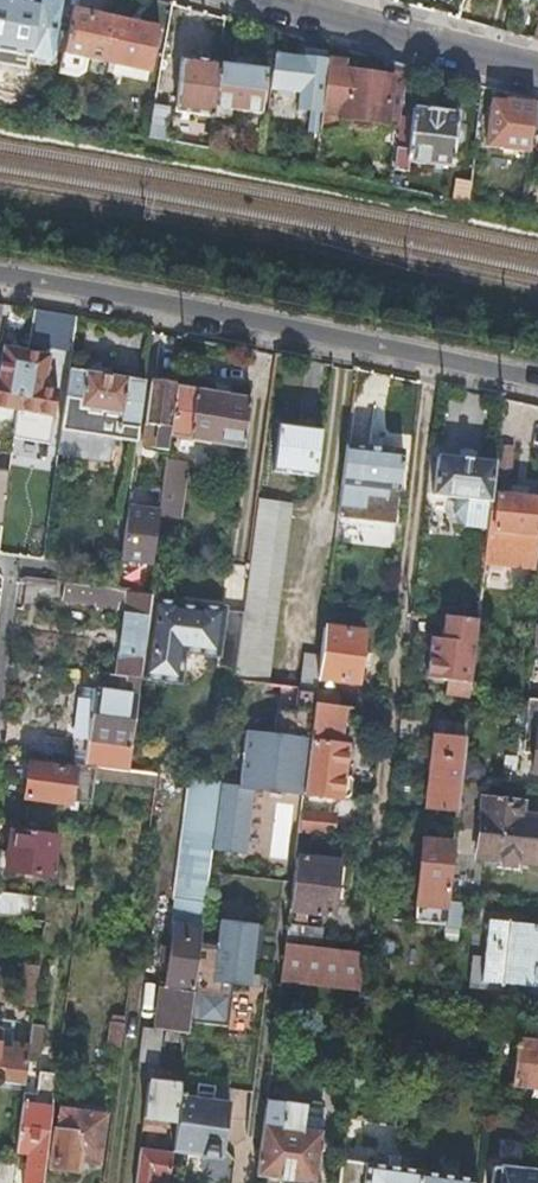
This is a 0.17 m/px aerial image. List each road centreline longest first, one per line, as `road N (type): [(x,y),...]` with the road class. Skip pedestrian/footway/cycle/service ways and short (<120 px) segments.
road 1 (residential): [(363,944),(432,356)]
road 2 (residential): [(0,278),(432,356)]
road 3 (residential): [(537,69),(284,0)]

